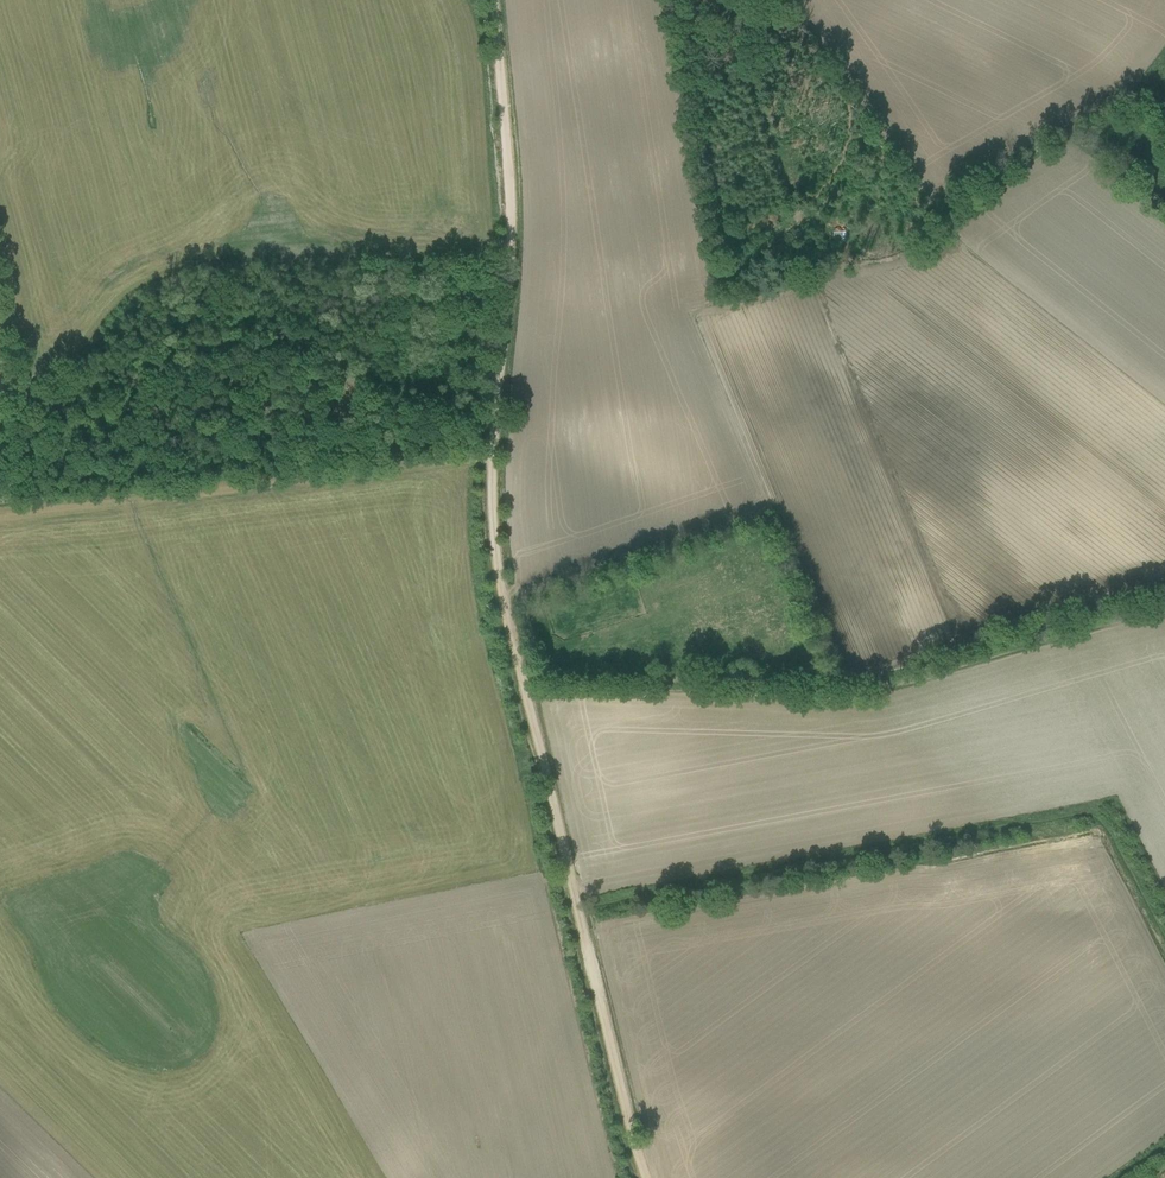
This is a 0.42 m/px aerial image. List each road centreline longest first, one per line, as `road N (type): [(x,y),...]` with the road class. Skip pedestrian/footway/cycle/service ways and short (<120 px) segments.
road 1 (track): [(645,1177),(505,616),(498,431),(509,194),(494,0)]
road 2 (track): [(520,680),(888,684),(1164,610)]

